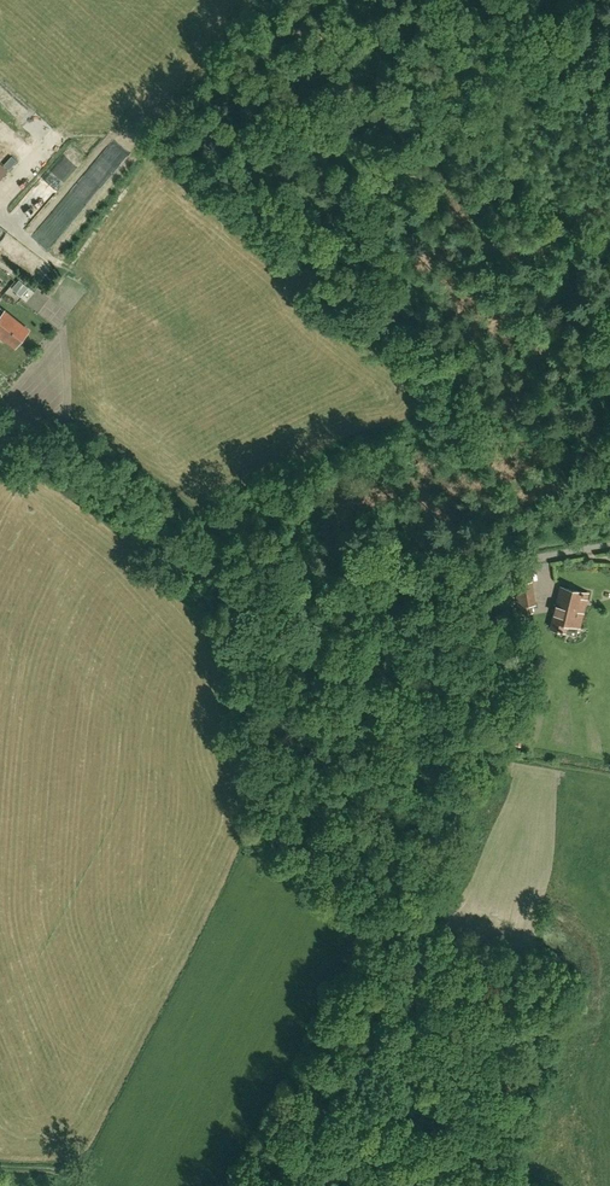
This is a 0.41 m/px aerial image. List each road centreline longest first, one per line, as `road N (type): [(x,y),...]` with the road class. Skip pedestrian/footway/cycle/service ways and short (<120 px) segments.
road 1 (unclassified): [(609,548),(259,599),(13,419),(0,398)]

